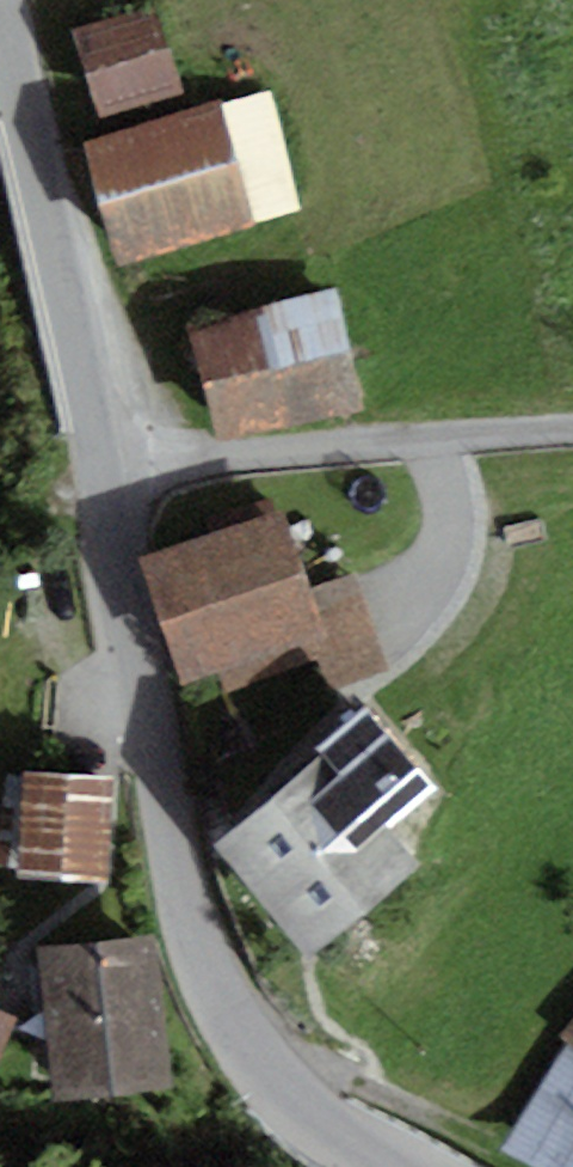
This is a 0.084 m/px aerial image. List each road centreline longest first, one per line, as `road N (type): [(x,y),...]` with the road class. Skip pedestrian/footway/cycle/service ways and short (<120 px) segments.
road 1 (tertiary): [(410,1166),(271,1073),(231,1027),(207,981),(190,921),(119,503)]
road 2 (tertiary): [(119,503),(3,0)]
road 3 (residential): [(119,503),(250,471),(572,438)]

